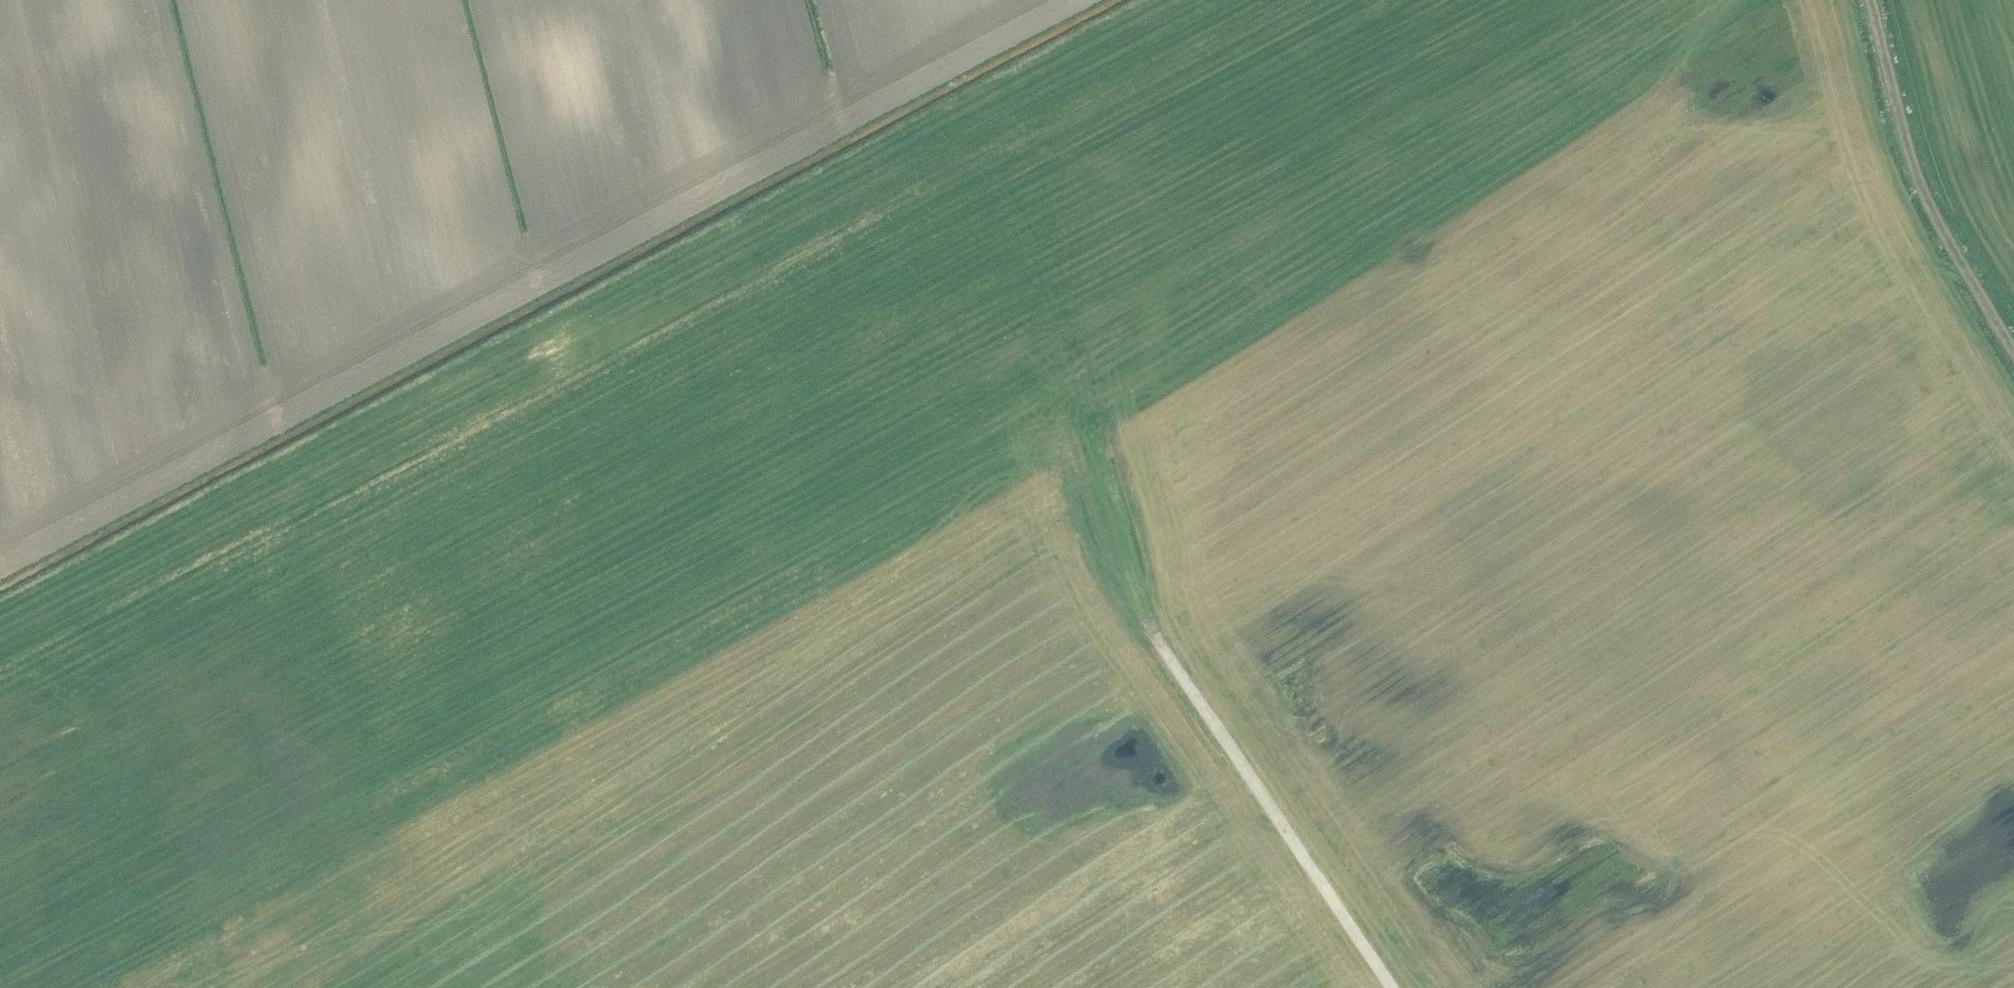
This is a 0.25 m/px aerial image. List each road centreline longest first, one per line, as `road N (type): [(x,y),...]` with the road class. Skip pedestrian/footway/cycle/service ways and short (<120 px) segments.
road 1 (track): [(2013,355),(1938,225),(1909,156),(1869,0)]

